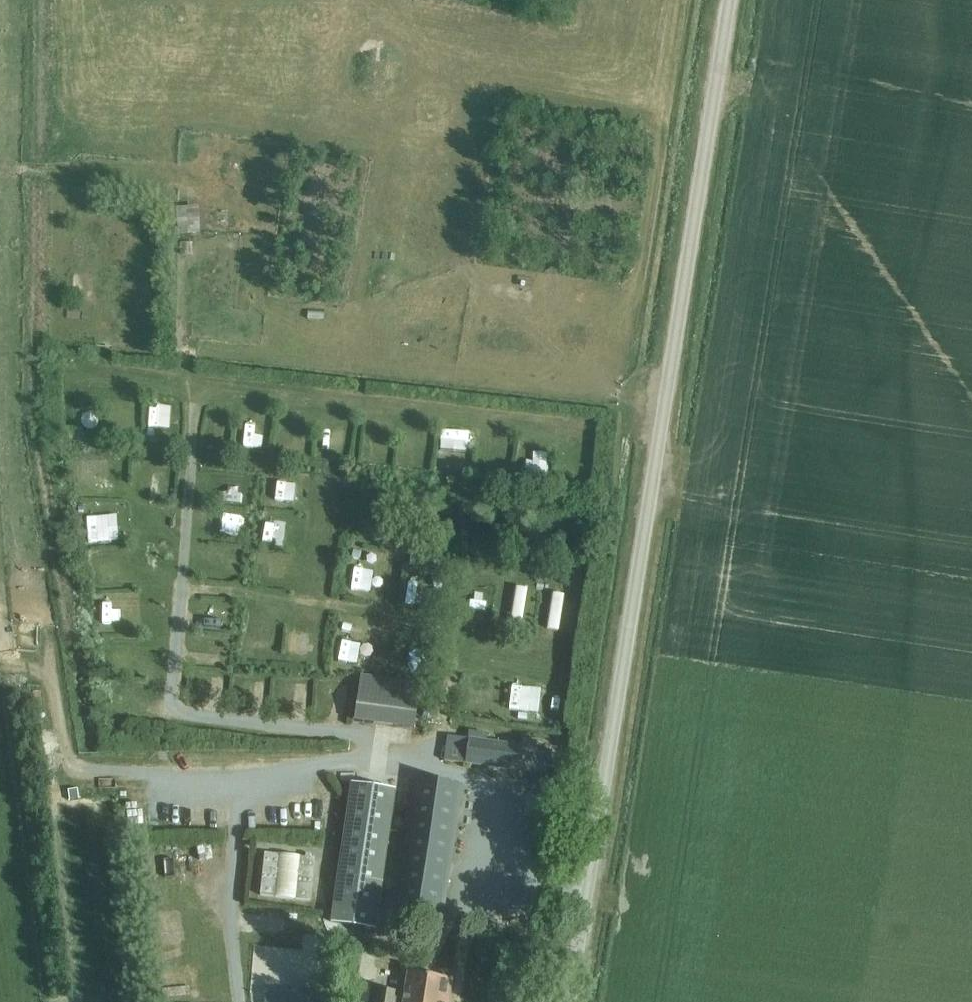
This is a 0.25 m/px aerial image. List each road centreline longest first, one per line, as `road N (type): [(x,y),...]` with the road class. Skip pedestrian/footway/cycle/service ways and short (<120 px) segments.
road 1 (unclassified): [(567,1001),(727,0)]

